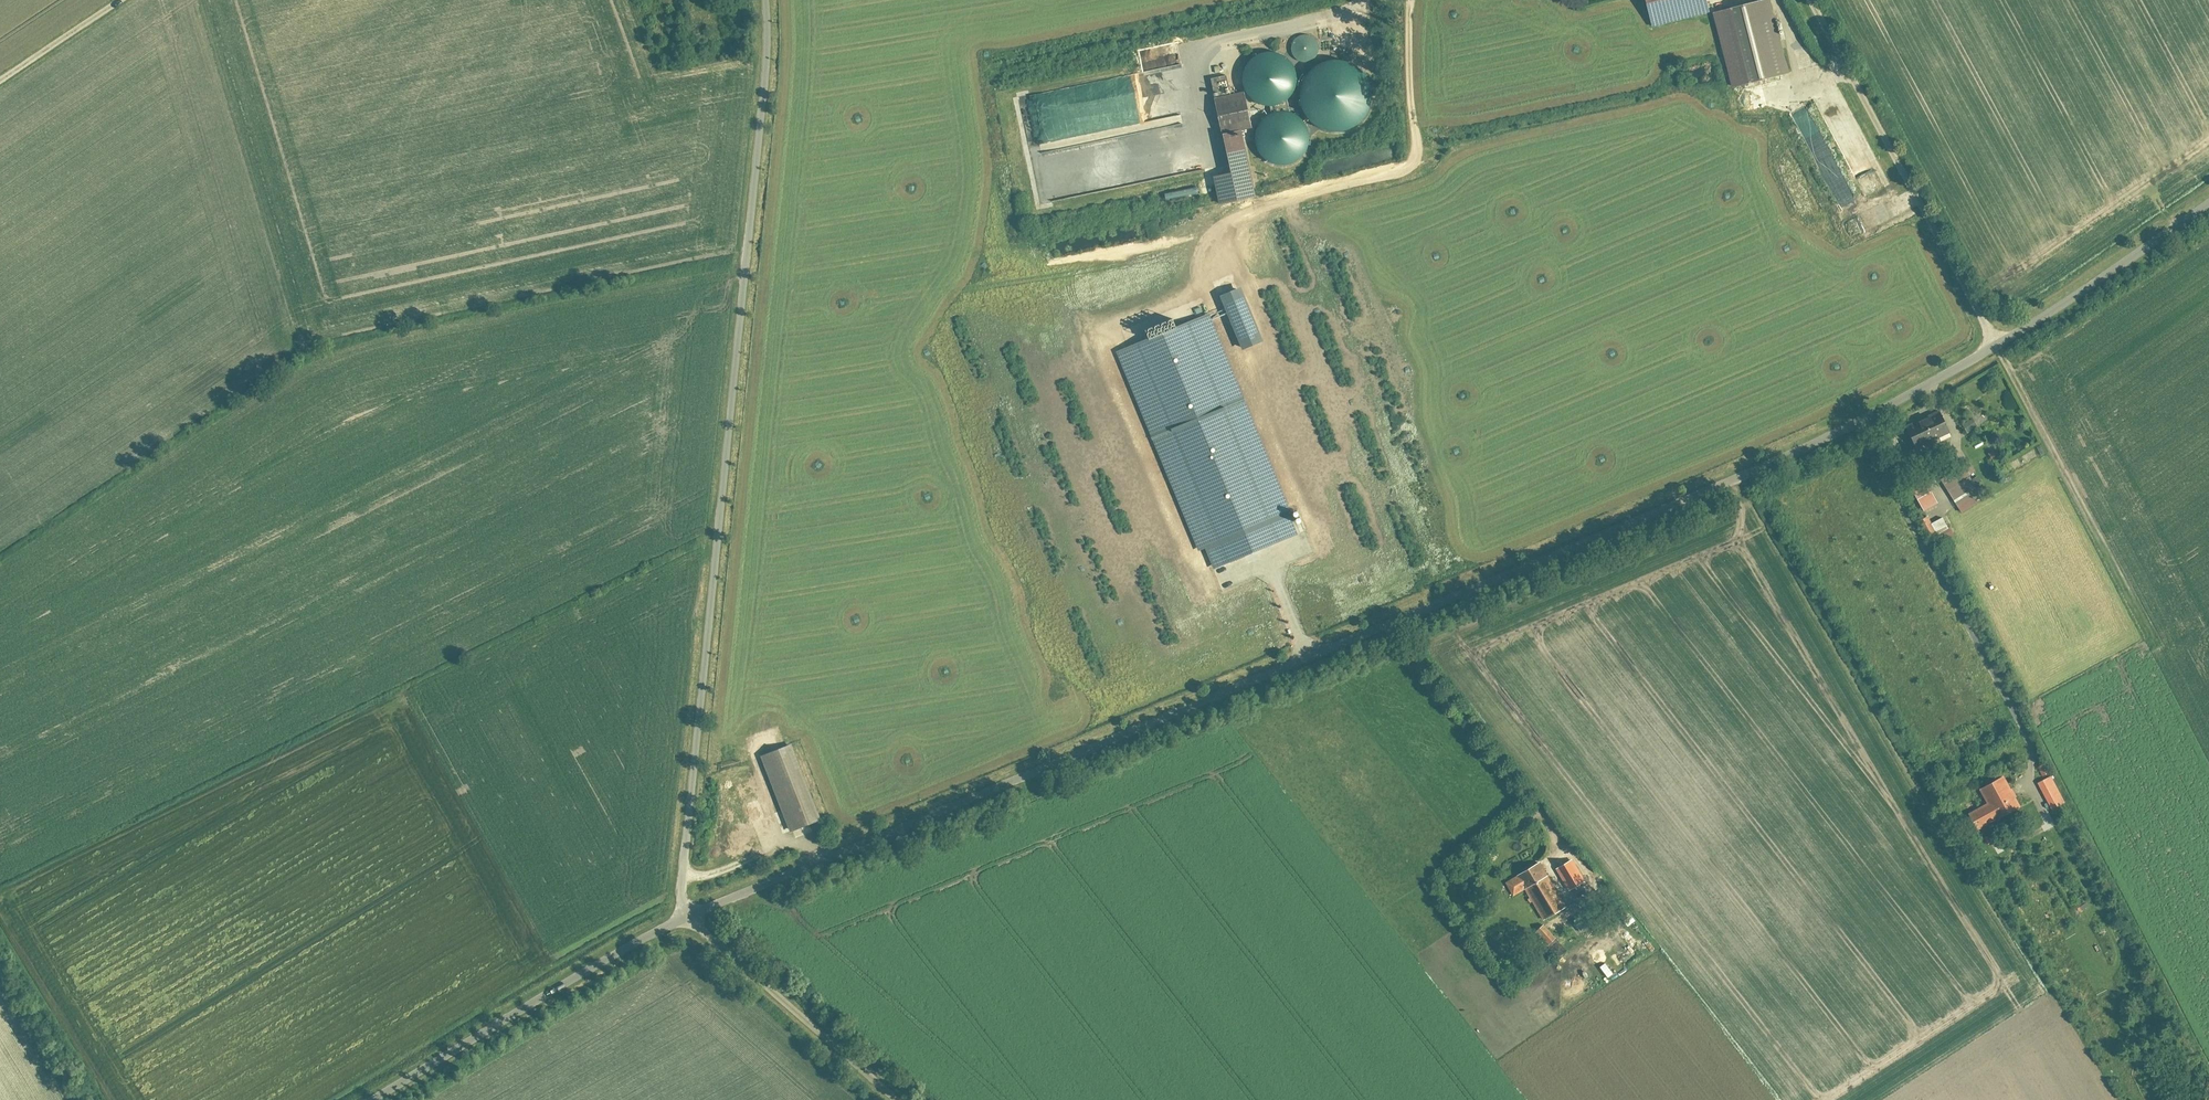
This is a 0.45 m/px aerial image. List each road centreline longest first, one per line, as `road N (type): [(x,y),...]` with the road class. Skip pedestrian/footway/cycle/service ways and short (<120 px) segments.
road 1 (residential): [(686,916),(1779,460),(1997,345)]
road 2 (residential): [(742,301),(686,916)]
road 3 (track): [(1997,345),(2208,744)]
road 4 (unclassified): [(1810,0),(1997,345)]
road 5 (residential): [(380,1099),(686,916)]
road 6 (residential): [(742,301),(768,0)]
road 7 (residential): [(686,916),(895,1099)]
road 8 (residential): [(1997,345),(2208,204)]

